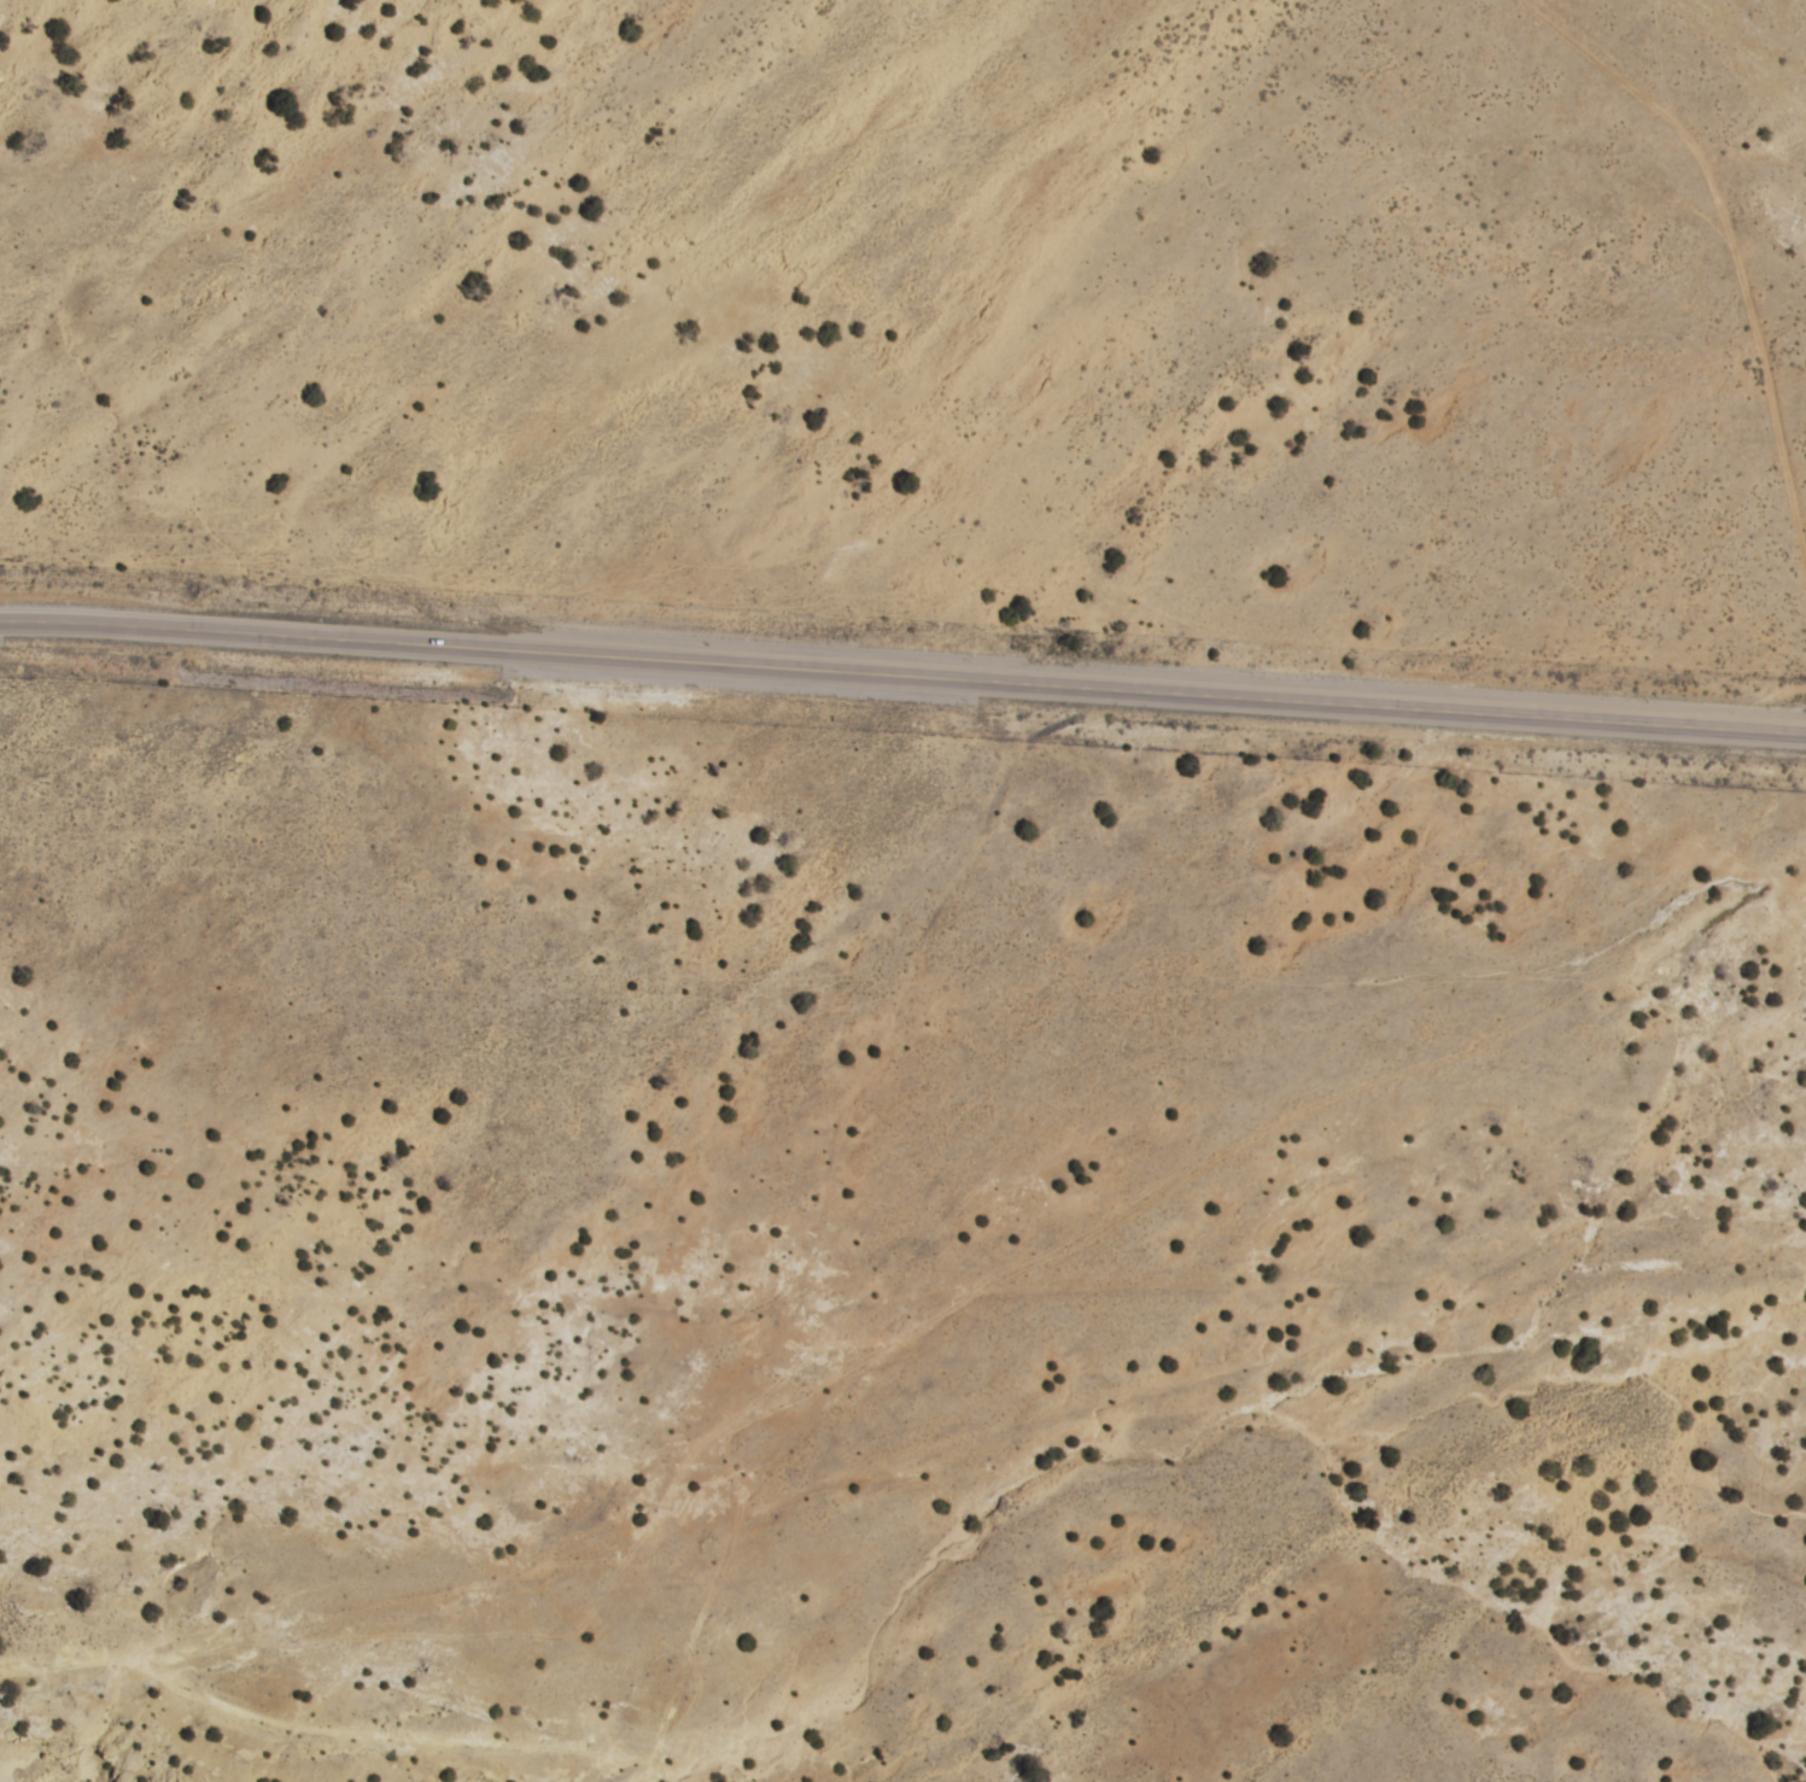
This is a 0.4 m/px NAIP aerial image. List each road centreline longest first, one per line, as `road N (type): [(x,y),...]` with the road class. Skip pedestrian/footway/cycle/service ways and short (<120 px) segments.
road 1 (secondary): [(0,621),(1805,734)]
road 2 (track): [(695,1781),(674,1768),(346,1730),(144,1679),(0,1687)]
road 3 (track): [(1805,532),(1749,273),(1705,154),(1661,106),(1524,0)]

